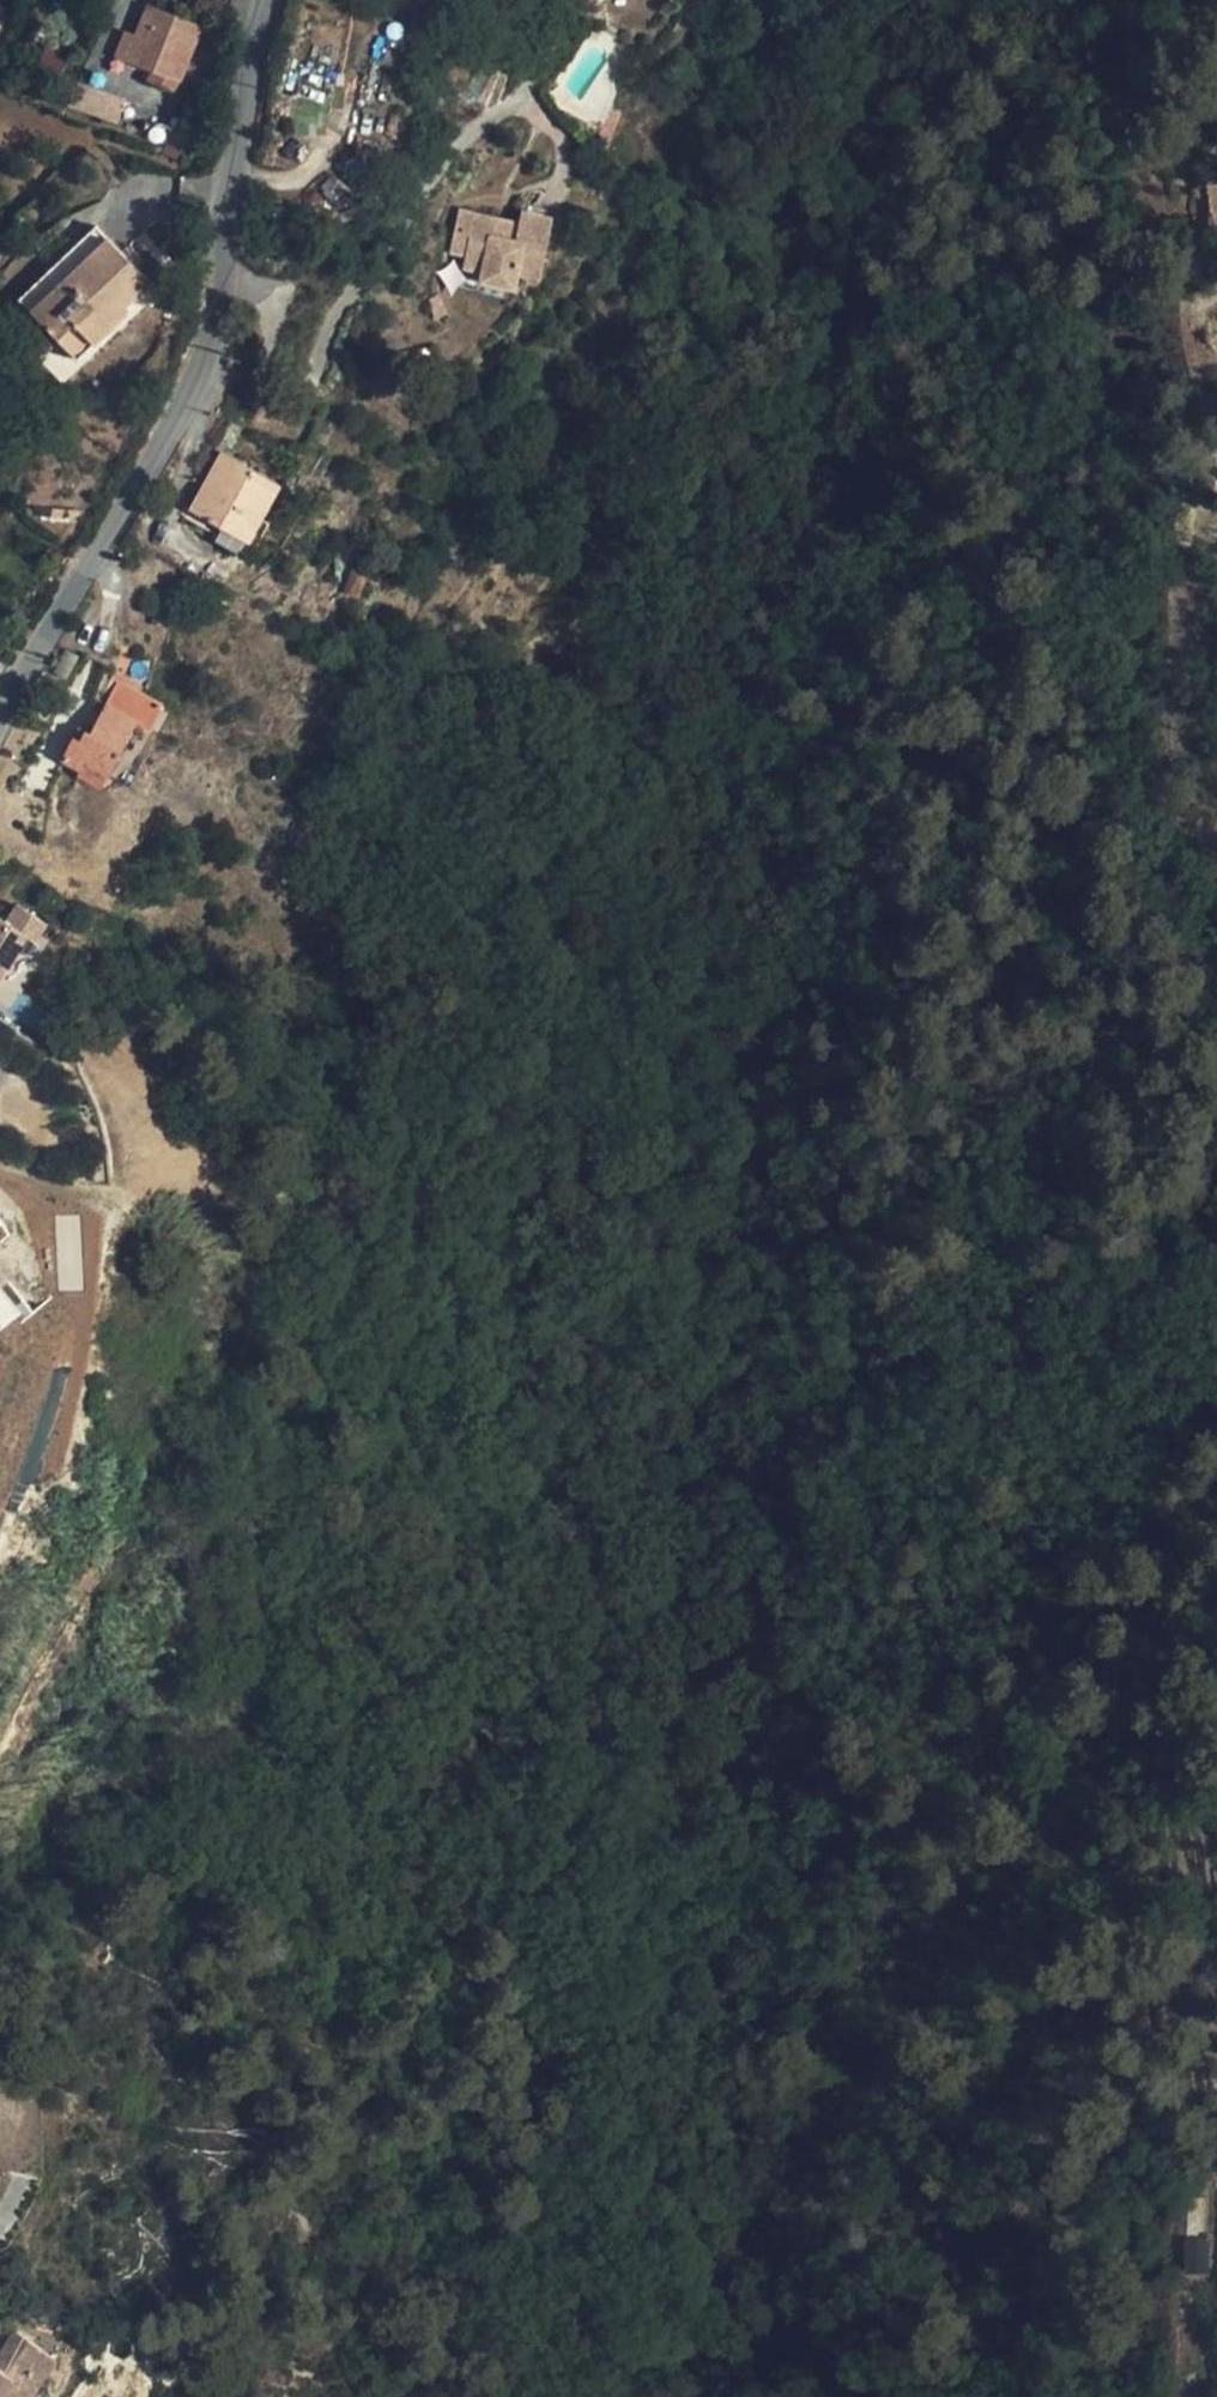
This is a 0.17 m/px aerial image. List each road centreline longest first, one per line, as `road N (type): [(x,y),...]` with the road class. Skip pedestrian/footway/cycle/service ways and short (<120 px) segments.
road 1 (unclassified): [(0,718),(197,372),(265,0)]

